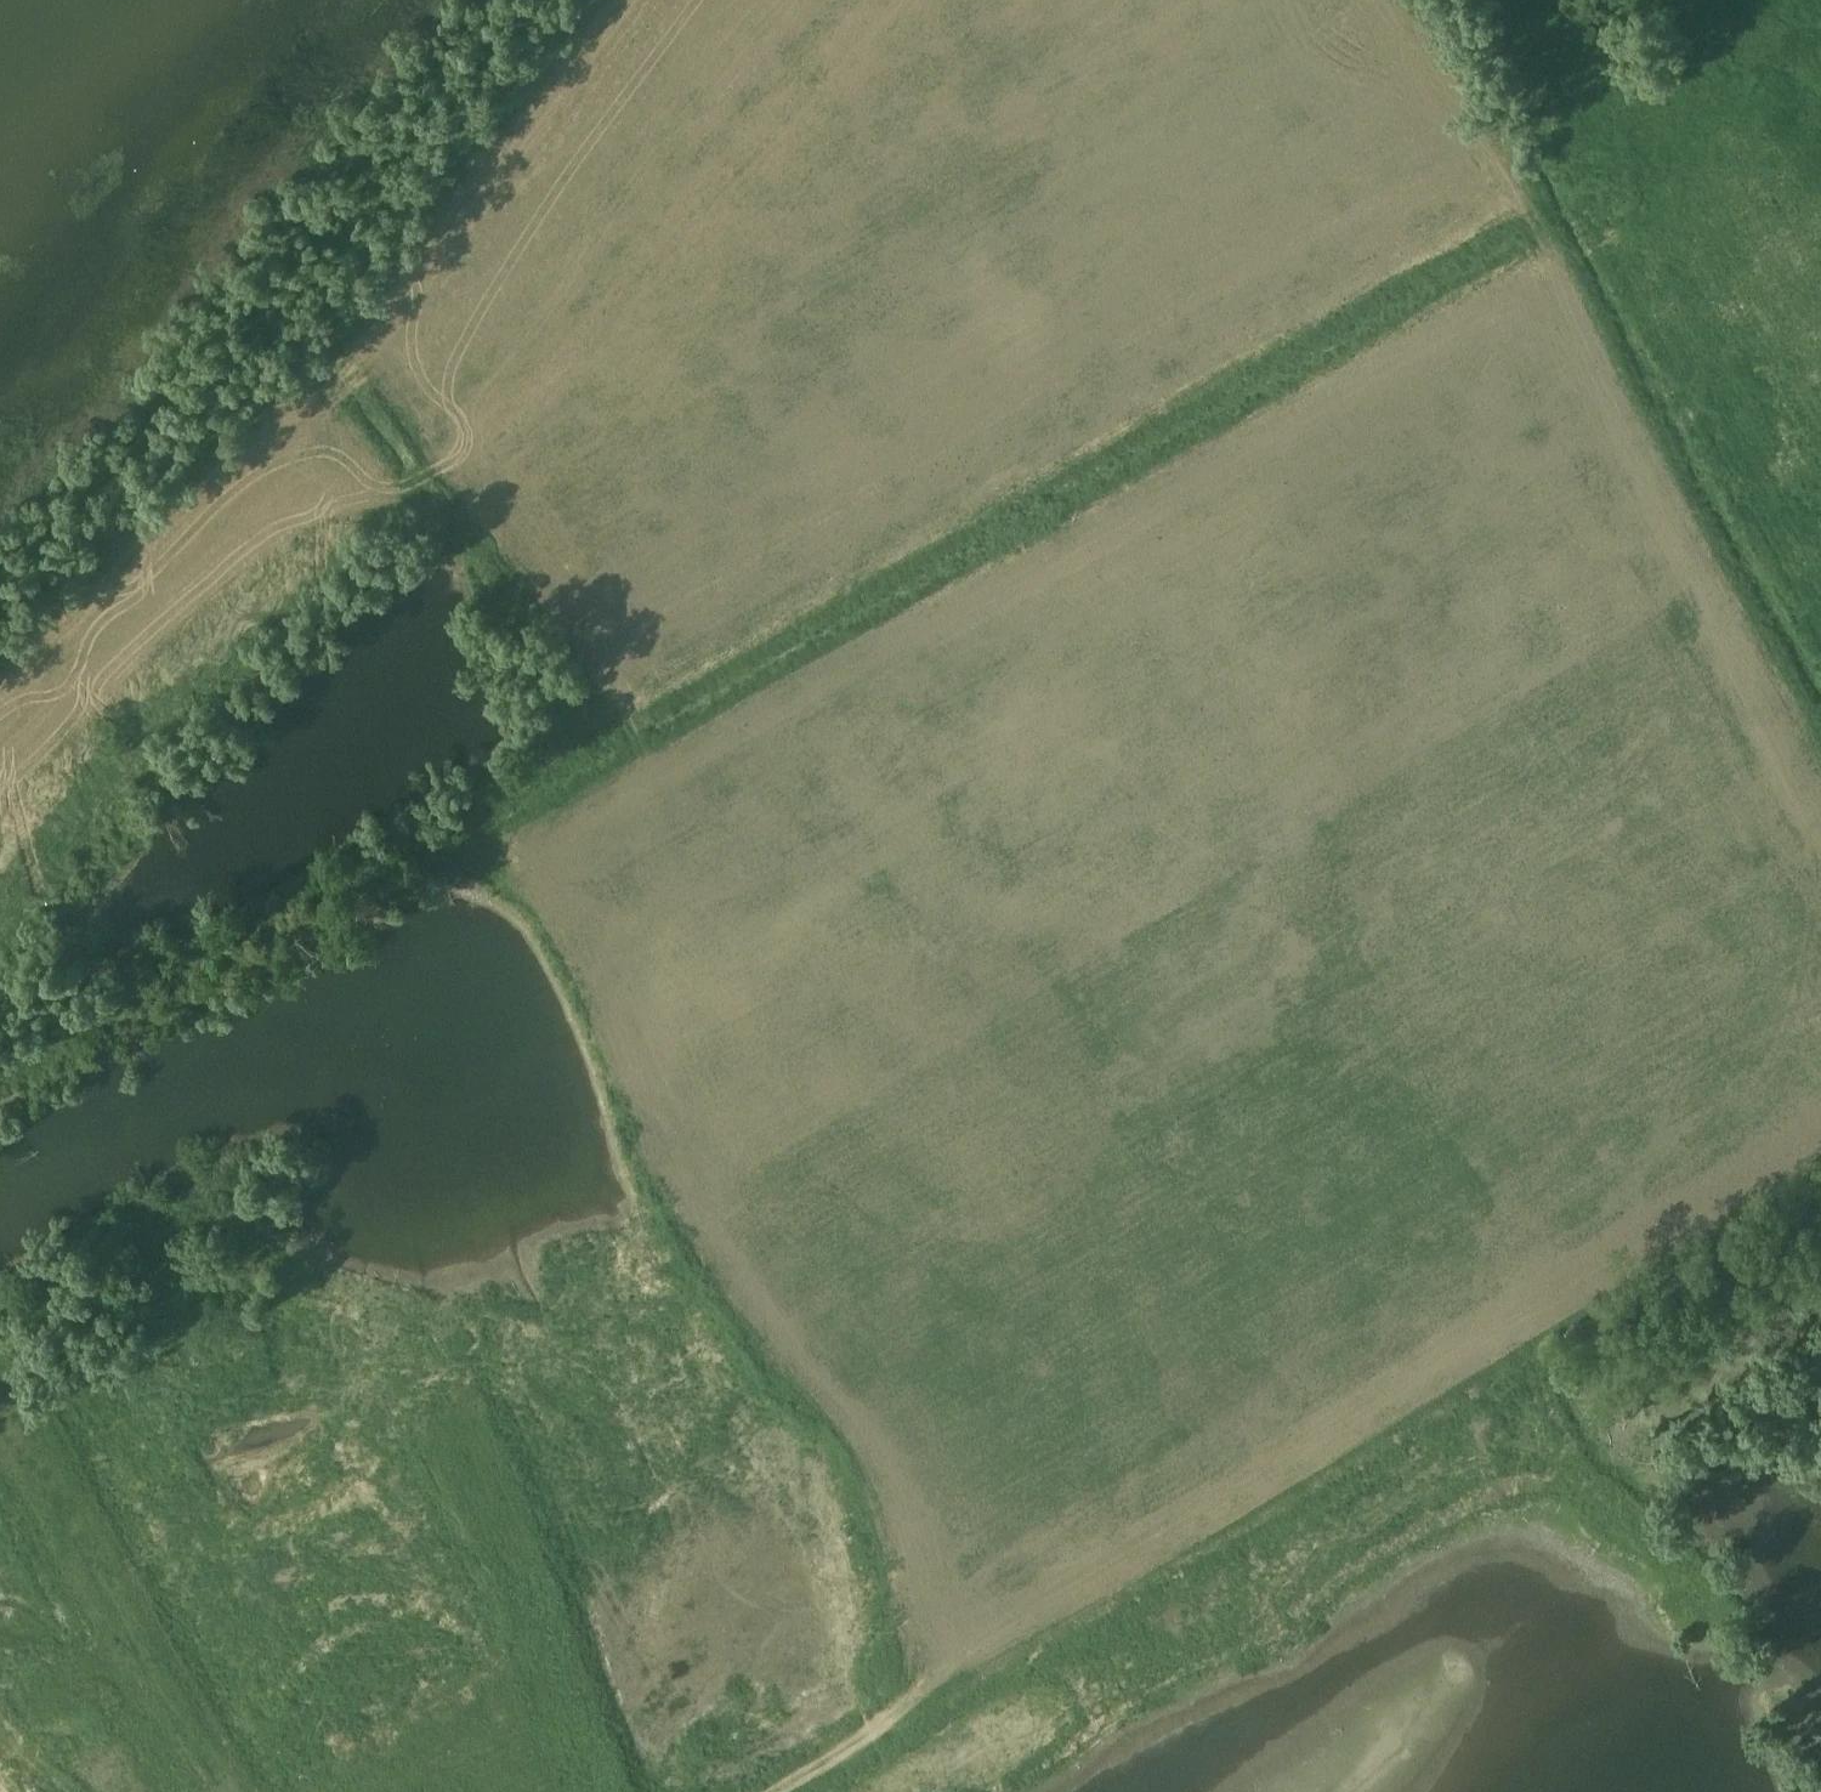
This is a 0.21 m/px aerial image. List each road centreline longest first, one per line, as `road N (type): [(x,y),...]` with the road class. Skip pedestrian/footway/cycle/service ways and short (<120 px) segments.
road 1 (track): [(770,1791),(857,1745),(930,1681)]

